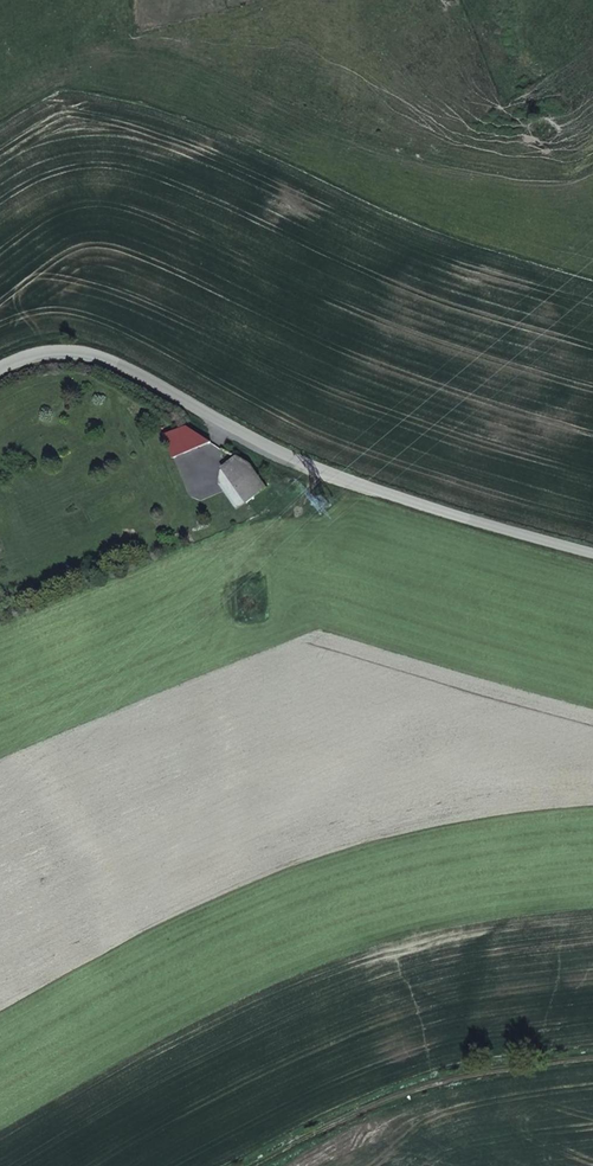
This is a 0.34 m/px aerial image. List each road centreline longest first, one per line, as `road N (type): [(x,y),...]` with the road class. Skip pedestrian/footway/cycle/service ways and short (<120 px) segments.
road 1 (unclassified): [(592,546),(328,469),(110,356),(42,340),(0,357)]
road 2 (track): [(592,1050),(453,1071),(239,1165)]

